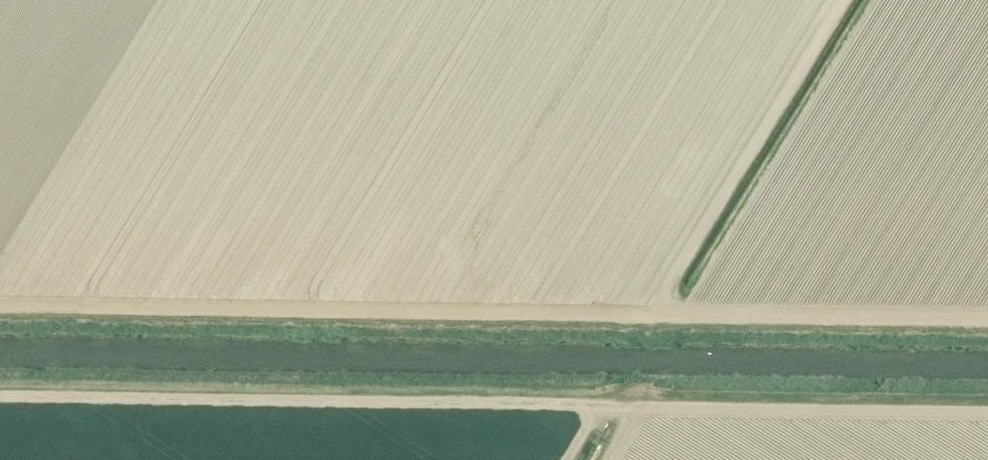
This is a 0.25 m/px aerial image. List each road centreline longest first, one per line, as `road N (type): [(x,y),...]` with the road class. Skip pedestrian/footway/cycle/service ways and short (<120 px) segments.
road 1 (track): [(987,324),(0,308)]
road 2 (track): [(987,415),(0,403)]

